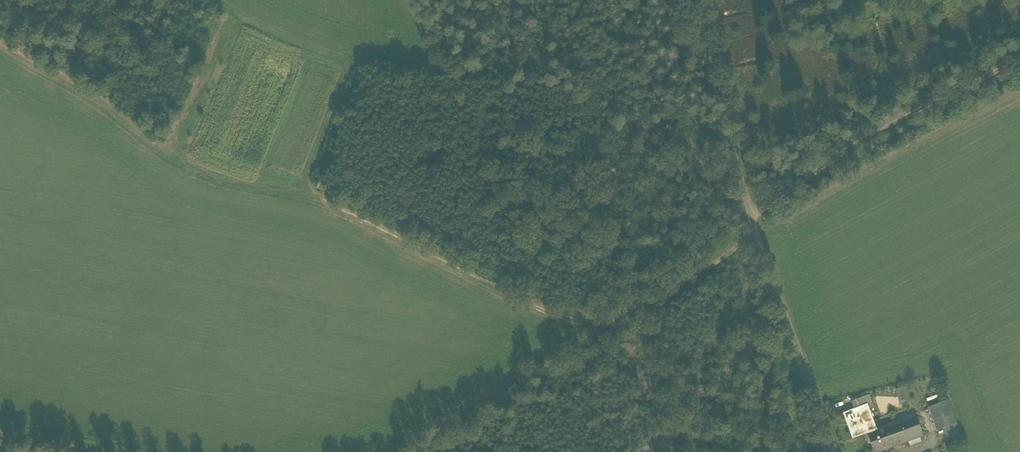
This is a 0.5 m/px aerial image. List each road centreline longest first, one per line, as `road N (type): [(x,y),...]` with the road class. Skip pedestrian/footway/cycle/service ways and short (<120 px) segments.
road 1 (track): [(0,47),(85,94),(184,169),(344,212),(559,318),(604,325)]
road 2 (unclassified): [(692,0),(755,230),(835,451)]
road 3 (track): [(391,451),(693,278),(755,230)]
road 4 (track): [(749,208),(1019,59)]

